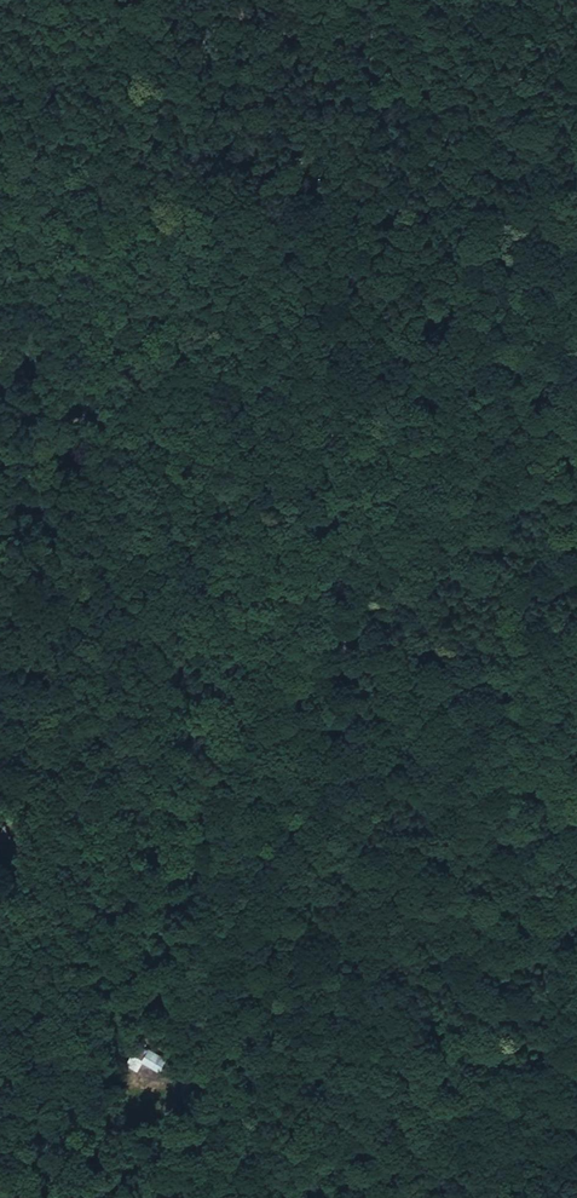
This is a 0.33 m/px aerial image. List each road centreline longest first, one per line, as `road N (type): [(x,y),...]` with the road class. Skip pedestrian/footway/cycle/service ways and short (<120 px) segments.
road 1 (track): [(165,1197),(157,1148),(188,1054),(199,960),(251,726),(329,600),(481,411),(523,300),(576,213)]
road 2 (track): [(329,600),(339,422),(328,332),(204,109),(132,14),(112,0)]
road 3 (track): [(576,1145),(175,1099)]

